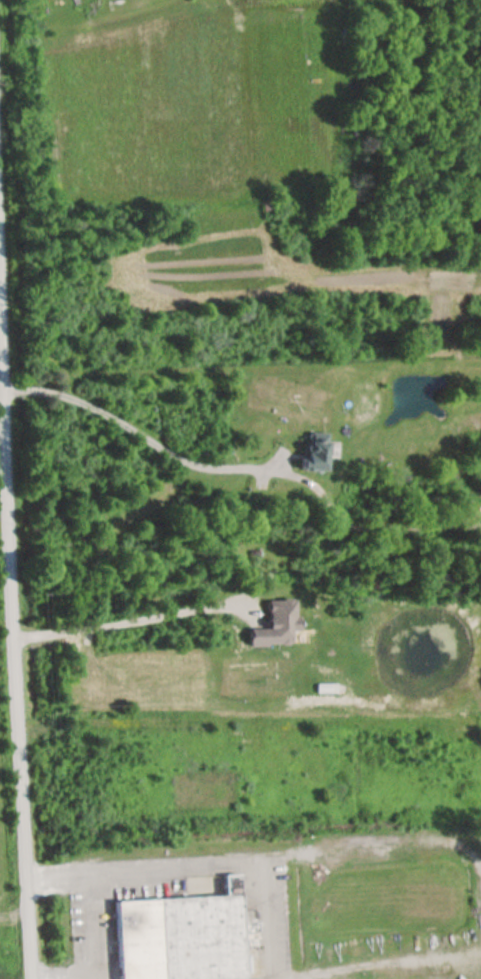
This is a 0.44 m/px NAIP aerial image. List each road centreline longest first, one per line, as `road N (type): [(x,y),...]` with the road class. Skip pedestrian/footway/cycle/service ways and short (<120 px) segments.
road 1 (residential): [(27,978),(0,344)]

